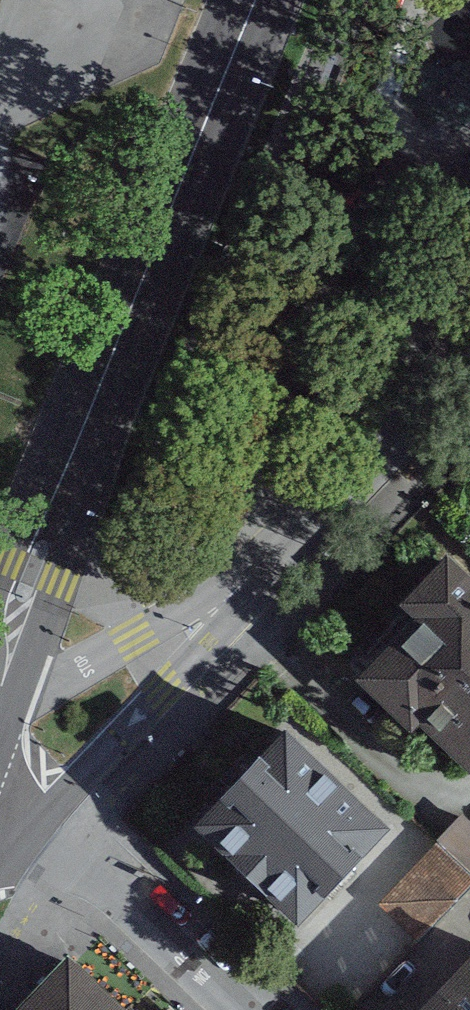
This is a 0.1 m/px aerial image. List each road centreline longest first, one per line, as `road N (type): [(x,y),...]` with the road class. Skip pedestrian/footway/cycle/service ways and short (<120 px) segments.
road 1 (primary): [(251,0),(0,651)]
road 2 (residential): [(204,608),(469,338)]
road 3 (residential): [(33,826),(164,692),(204,608)]
road 4 (residential): [(33,826),(227,1009)]
road 5 (residential): [(204,608),(68,667),(0,708)]

